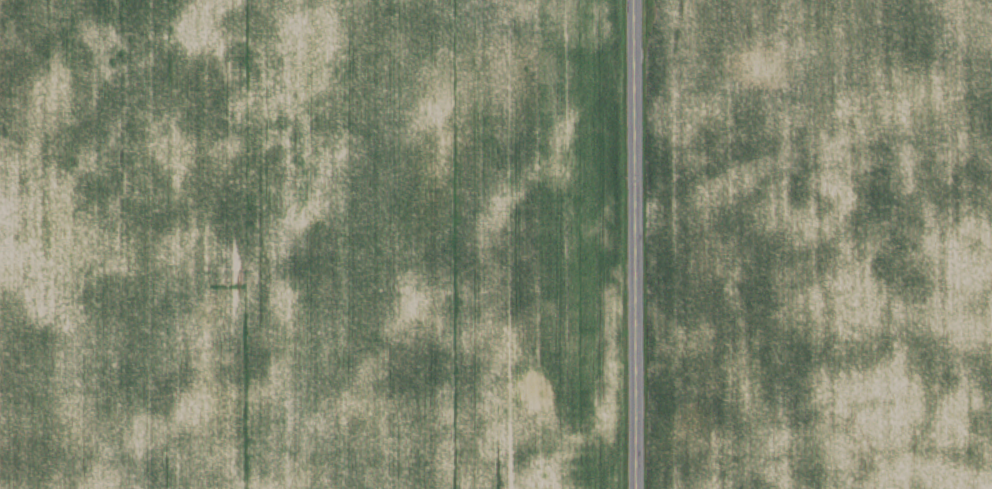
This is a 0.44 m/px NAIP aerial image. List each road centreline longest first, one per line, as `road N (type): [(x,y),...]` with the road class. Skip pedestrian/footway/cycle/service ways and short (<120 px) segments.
road 1 (tertiary): [(638,0),(639,488)]

